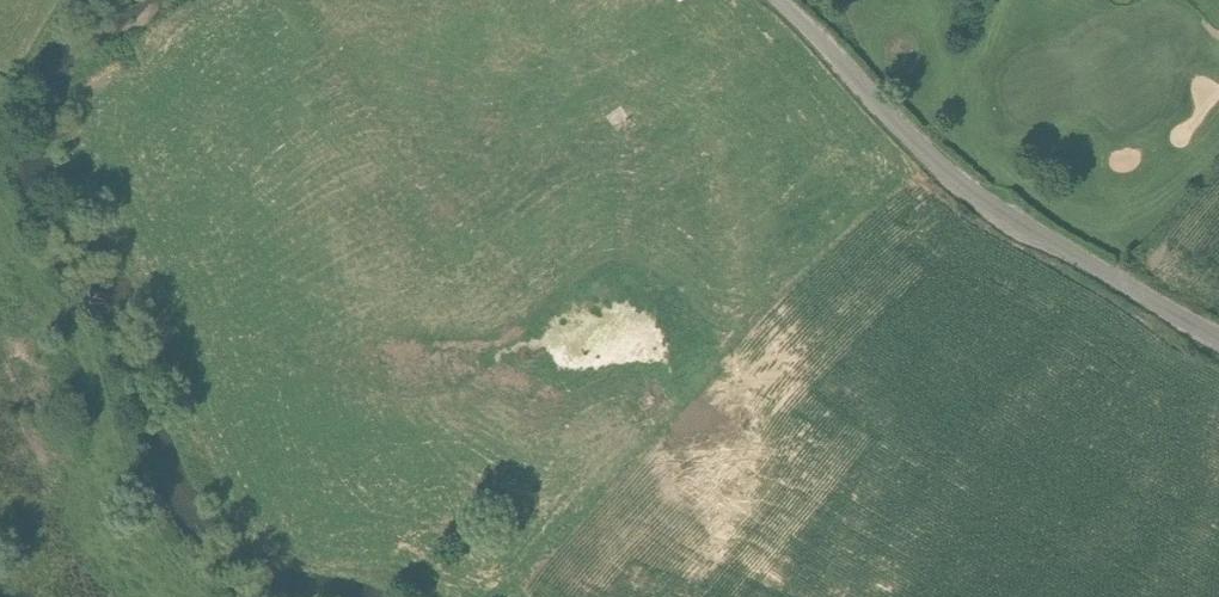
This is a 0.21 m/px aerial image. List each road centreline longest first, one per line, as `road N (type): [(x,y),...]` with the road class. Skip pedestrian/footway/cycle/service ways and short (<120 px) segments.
road 1 (unclassified): [(782,0),(960,183),(1003,216),(1218,338)]

